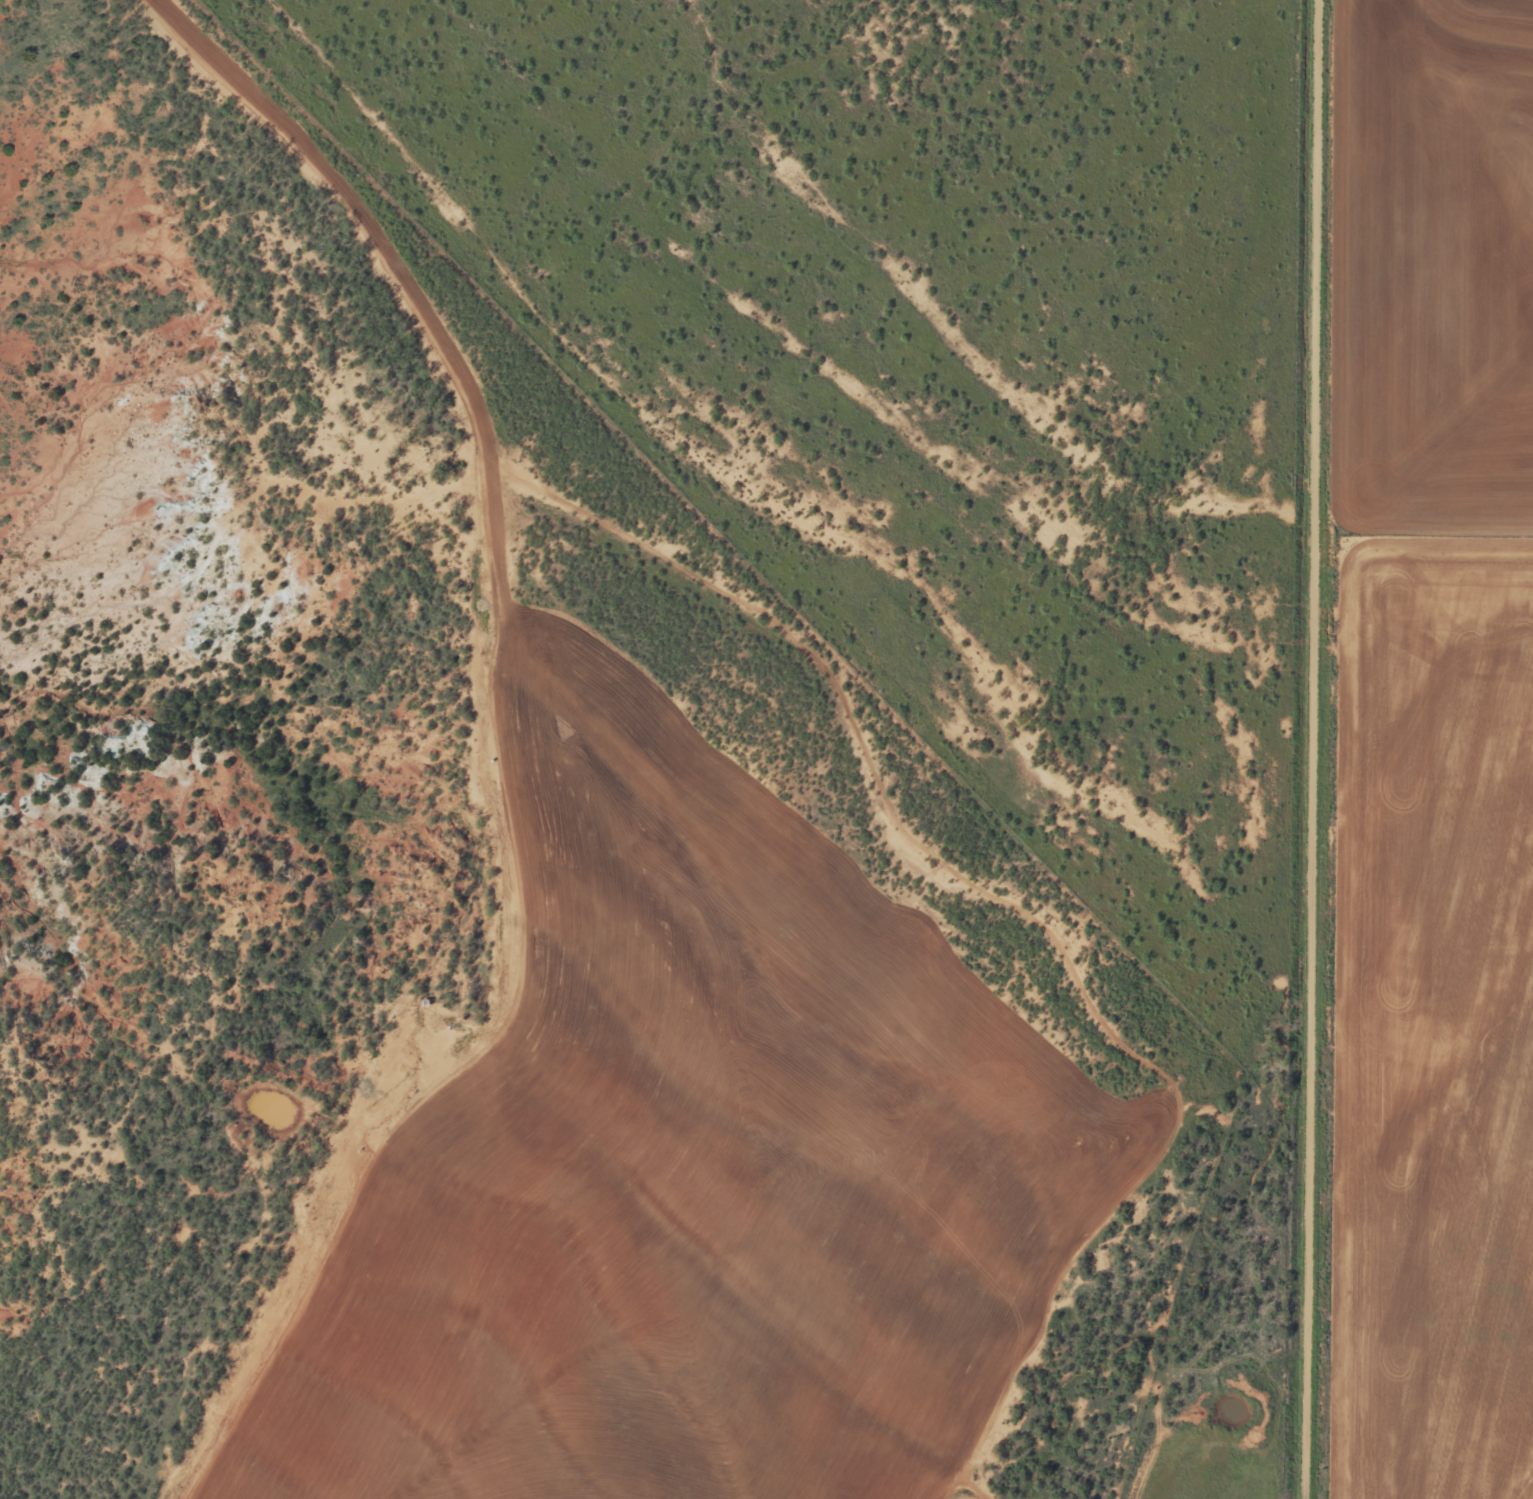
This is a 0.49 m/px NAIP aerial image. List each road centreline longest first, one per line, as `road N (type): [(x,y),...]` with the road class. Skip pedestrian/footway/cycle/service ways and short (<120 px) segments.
road 1 (residential): [(1307,1498),(1321,0)]

